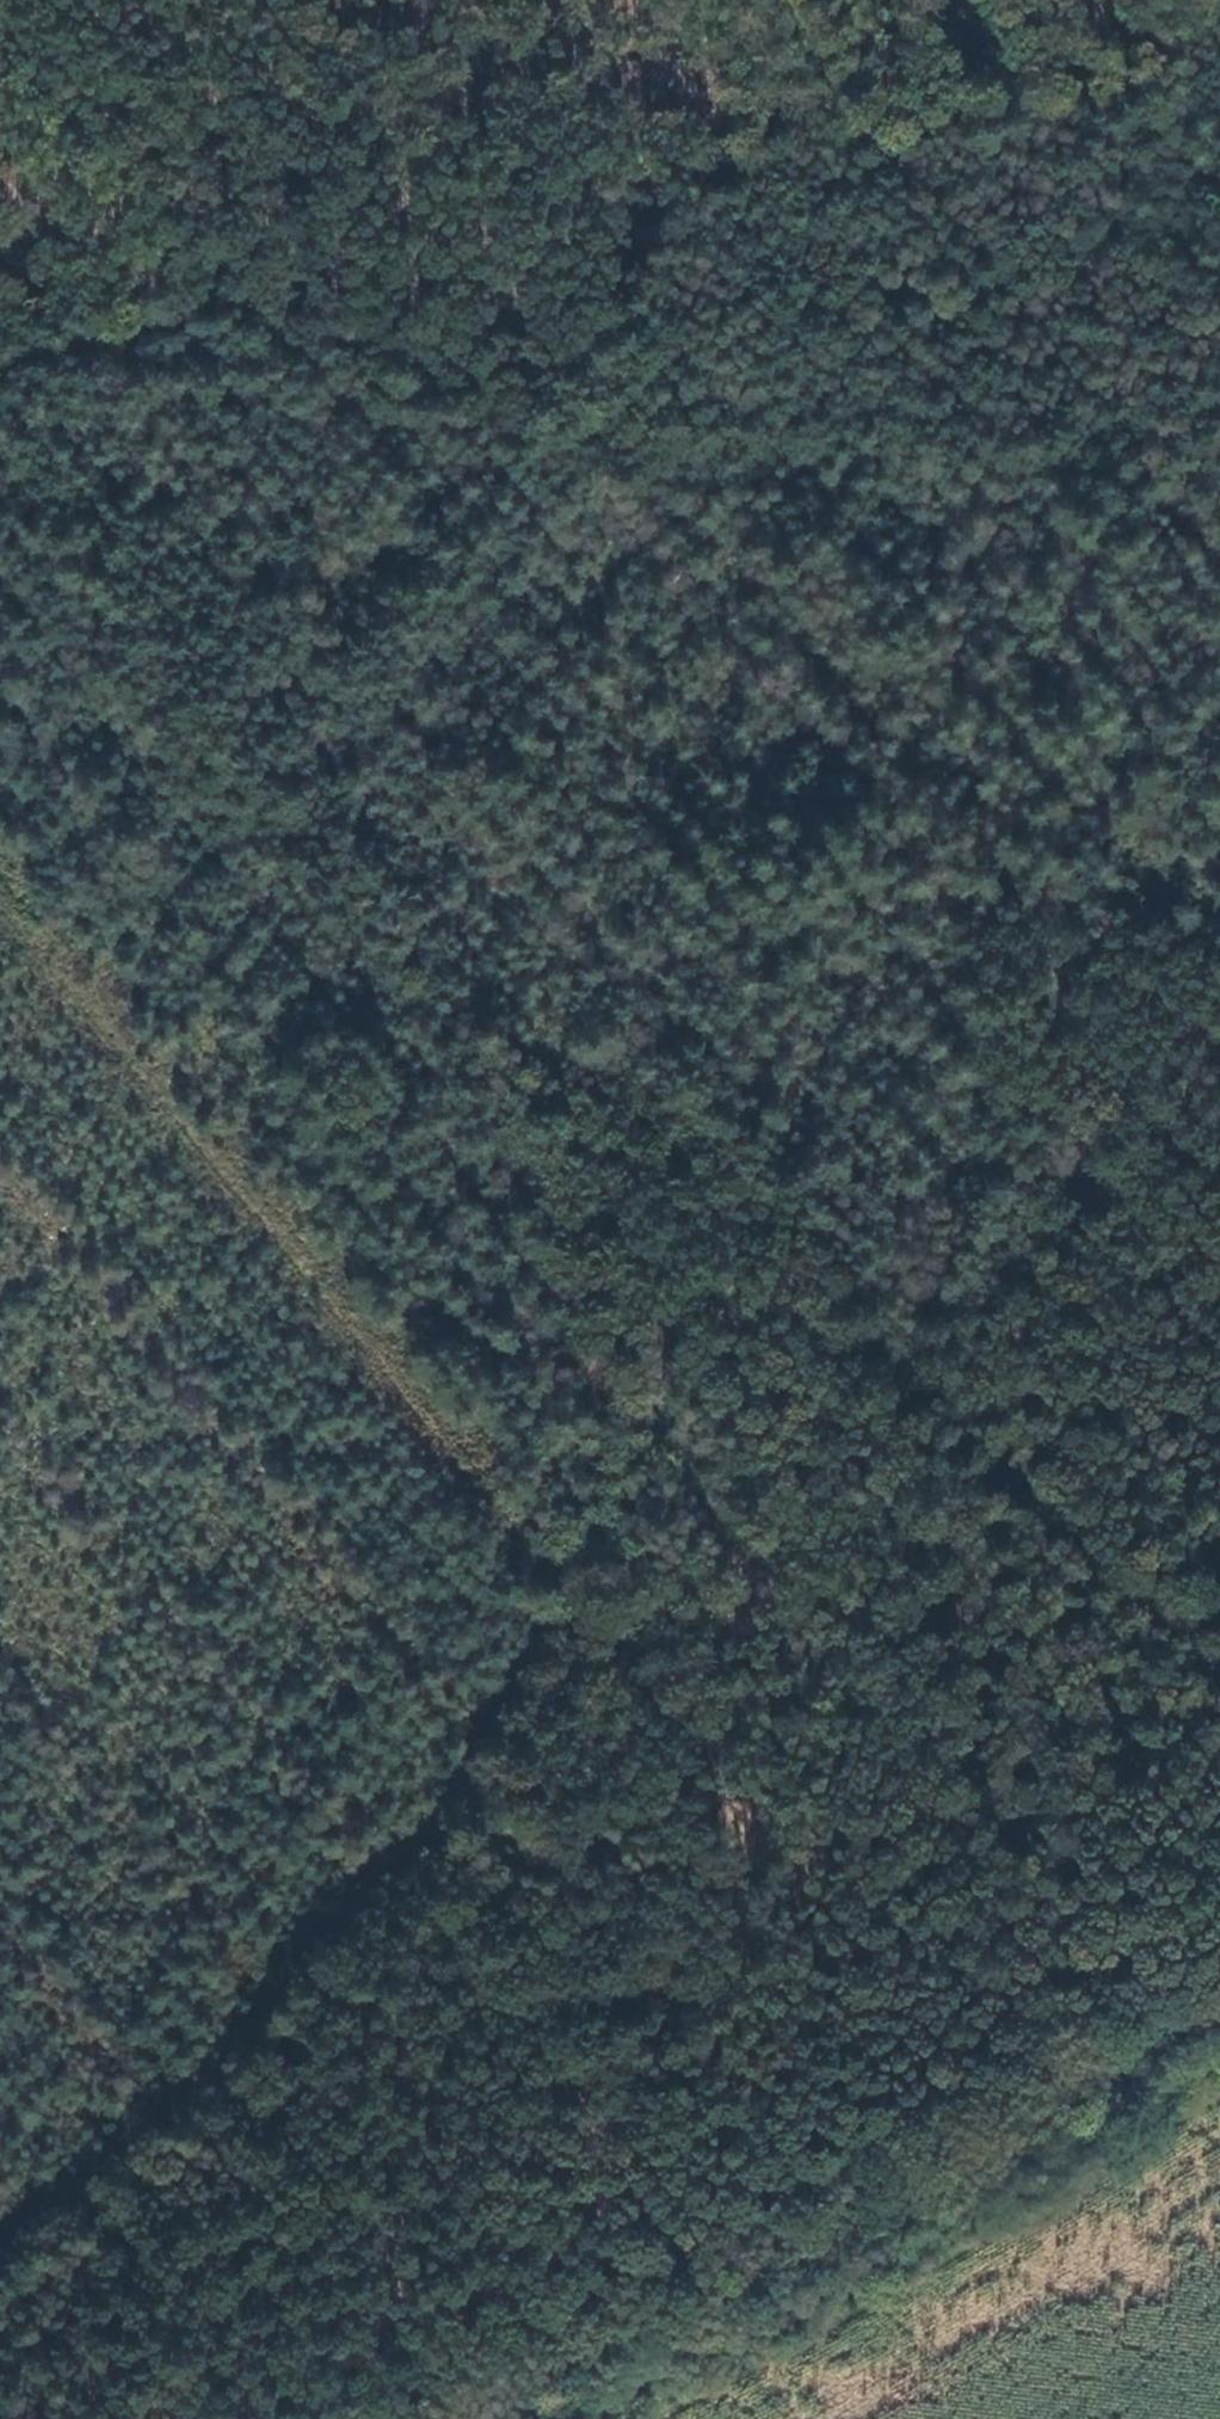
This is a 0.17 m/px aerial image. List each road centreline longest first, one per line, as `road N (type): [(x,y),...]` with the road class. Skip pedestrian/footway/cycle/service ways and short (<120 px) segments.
road 1 (track): [(749,2324),(1157,2078),(1219,2027)]
road 2 (track): [(548,2418),(749,2324)]

